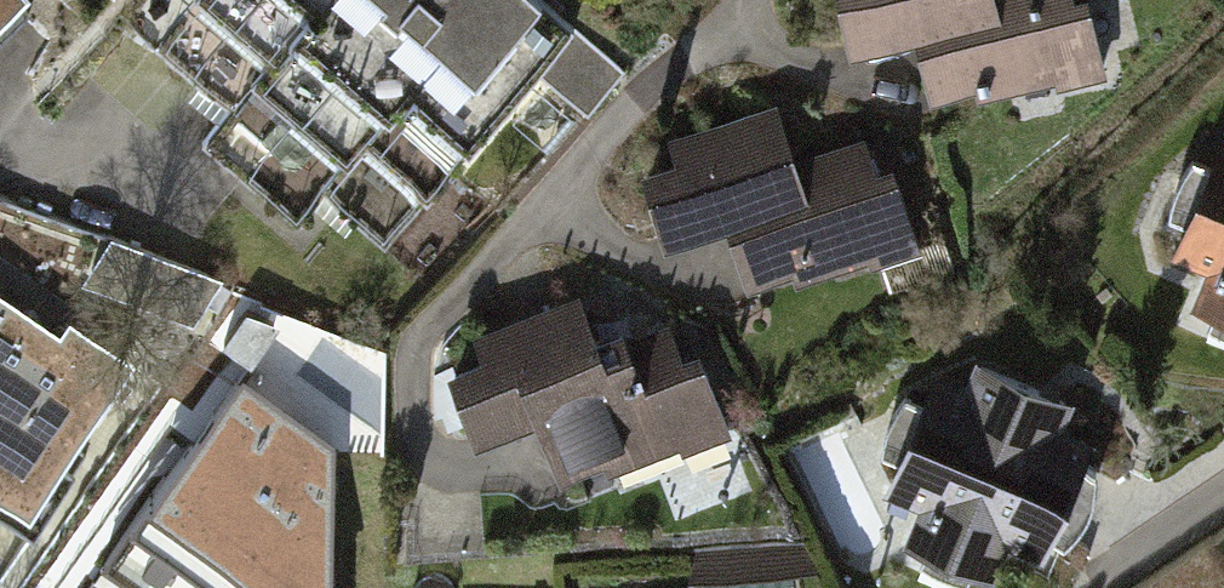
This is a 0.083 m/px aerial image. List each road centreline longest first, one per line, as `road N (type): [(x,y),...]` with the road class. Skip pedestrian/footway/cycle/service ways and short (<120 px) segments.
road 1 (residential): [(1223,494),(1114,565)]

